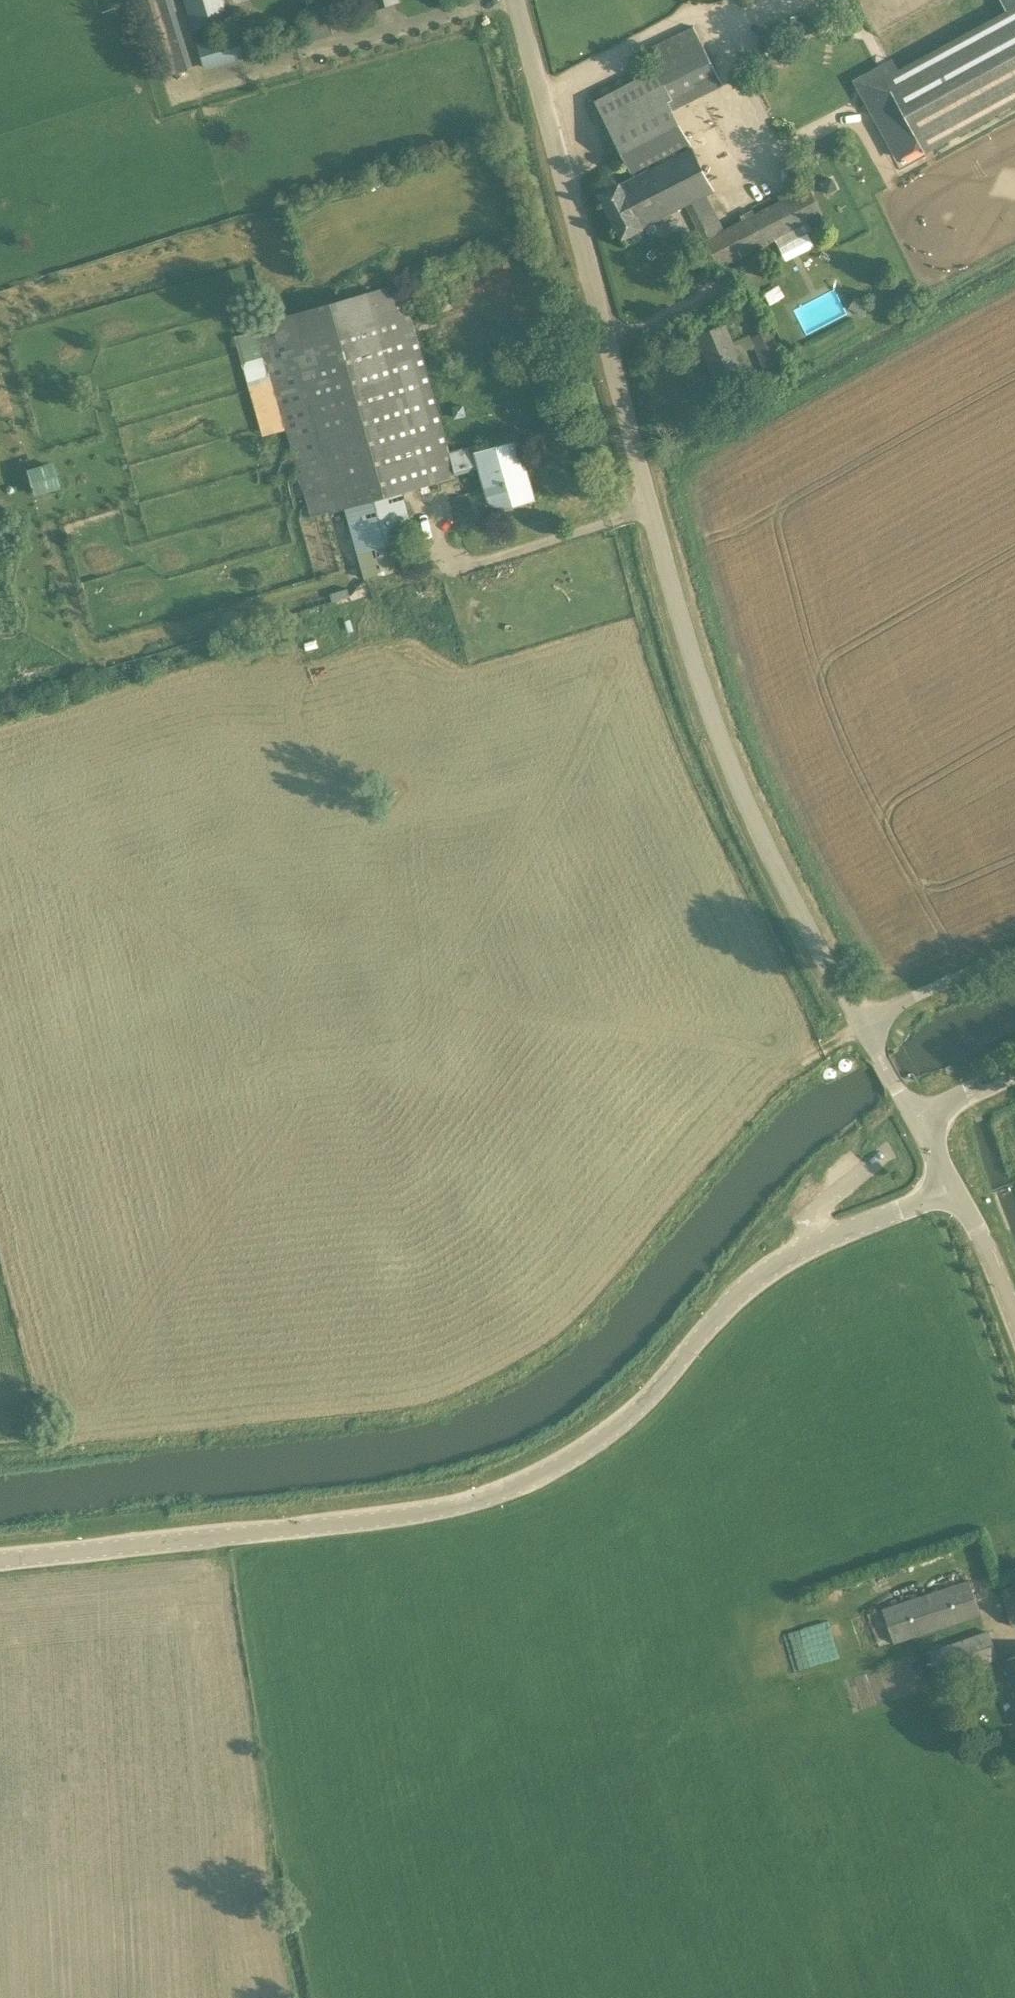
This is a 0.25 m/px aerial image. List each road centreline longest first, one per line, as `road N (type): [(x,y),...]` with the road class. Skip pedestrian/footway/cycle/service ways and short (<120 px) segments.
road 1 (unclassified): [(862,1025),(755,822),(711,715),(514,0)]
road 2 (tertiary): [(0,1560),(431,1516),(497,1497),(613,1435),(723,1312),(809,1248),(951,1189)]
road 3 (unclassified): [(862,1025),(1014,954)]
road 4 (unclassified): [(1014,1331),(951,1189)]

